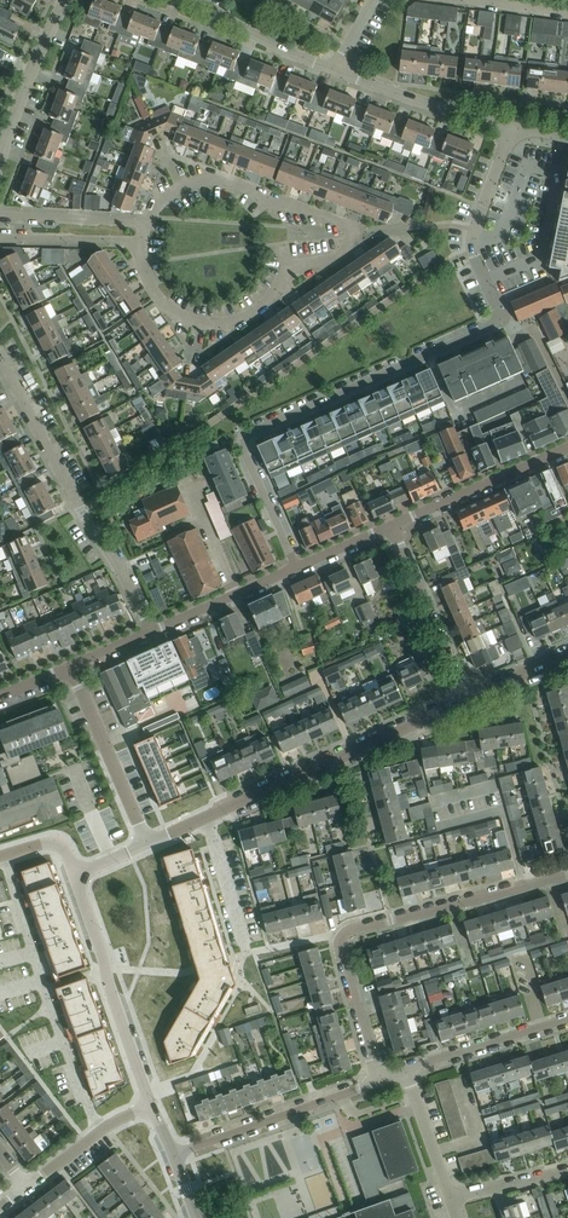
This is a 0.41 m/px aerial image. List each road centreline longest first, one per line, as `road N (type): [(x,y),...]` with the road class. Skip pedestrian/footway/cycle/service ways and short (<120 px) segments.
road 1 (residential): [(295,569),(243,443),(496,324),(500,310),(472,241),(513,126)]
road 2 (residential): [(567,874),(344,934),(342,955),(378,1082)]
road 3 (tertiary): [(147,843),(464,699)]
road 4 (residential): [(150,632),(0,356)]
road 5 (residential): [(141,242),(146,279),(162,303),(212,325),(250,315),(288,266),(334,259),(352,235)]
road 6 (tertiary): [(153,1107),(75,876)]
road 7 (residential): [(352,235),(338,221),(213,178),(181,186),(145,224)]
road 8 (residential): [(173,1155),(378,1082)]
road 9 (residential): [(388,527),(567,447)]
road 10 (residential): [(147,843),(72,666)]
road 11 (residential): [(513,126),(333,70)]
road 12 (residential): [(464,699),(388,527)]
road 13 (residential): [(0,159),(65,0)]
road 14 (residential): [(405,1069),(567,1019)]
road 15 (residential): [(150,632),(295,569)]
road 16 (residential): [(333,70),(199,0)]
road 17 (residential): [(27,1186),(114,1121),(153,1107)]
road 18 (residential): [(145,224),(0,213)]
road 19 (residential): [(0,238),(141,242)]
road 20 (residential): [(448,1196),(405,1069)]
road 21 (residential): [(567,1170),(448,1196)]

